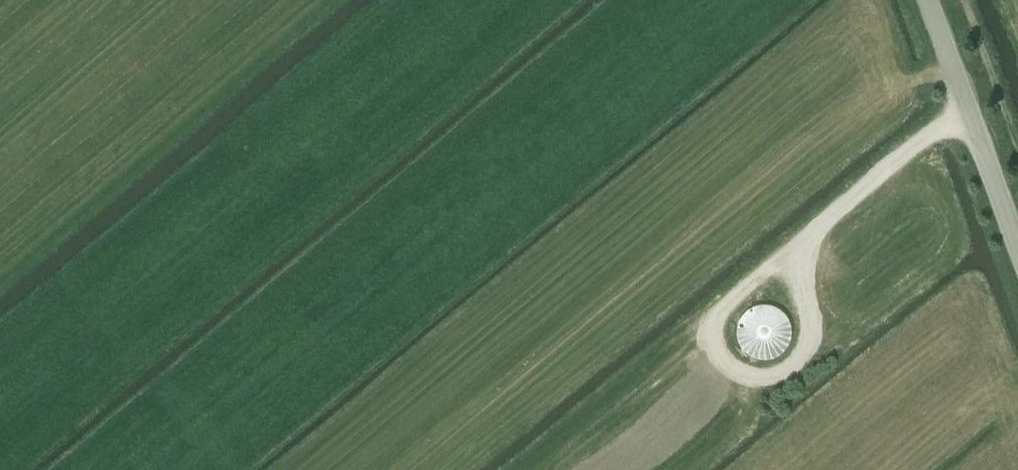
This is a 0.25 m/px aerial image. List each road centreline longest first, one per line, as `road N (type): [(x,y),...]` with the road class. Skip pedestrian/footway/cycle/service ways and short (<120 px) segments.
road 1 (tertiary): [(1017,251),(931,0)]

